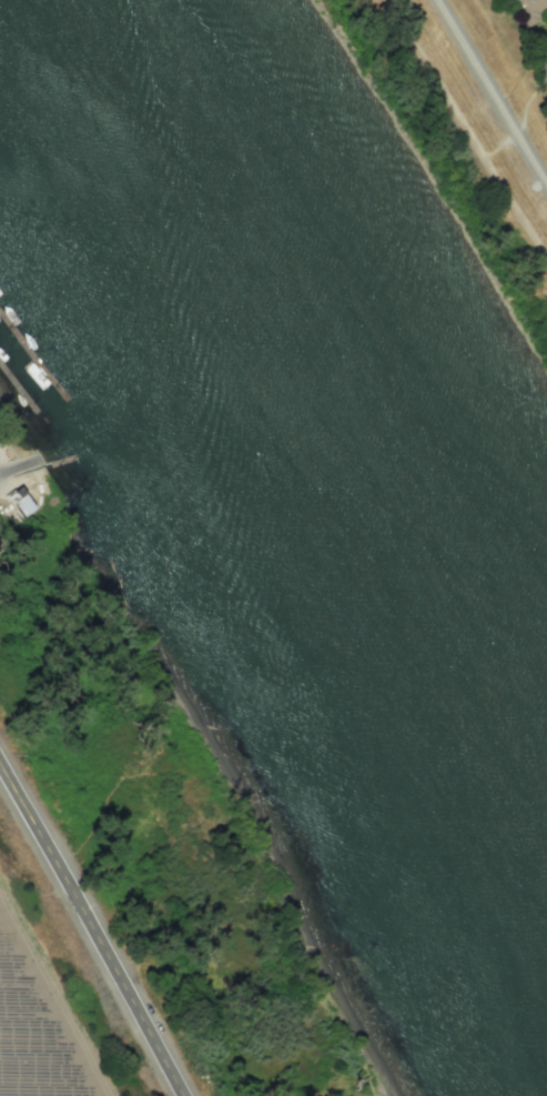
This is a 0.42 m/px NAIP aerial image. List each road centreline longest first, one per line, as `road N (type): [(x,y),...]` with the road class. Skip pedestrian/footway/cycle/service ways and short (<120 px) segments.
road 1 (secondary): [(183,1095),(0,764)]

